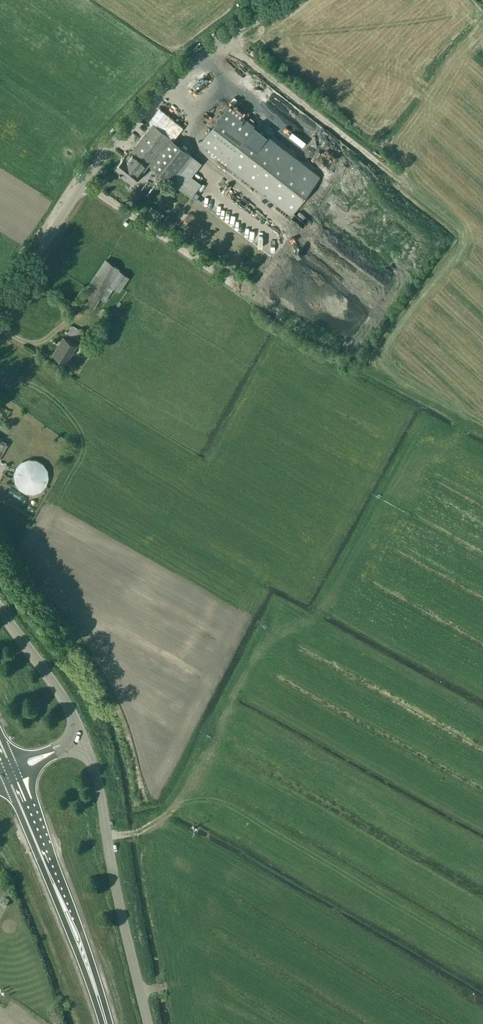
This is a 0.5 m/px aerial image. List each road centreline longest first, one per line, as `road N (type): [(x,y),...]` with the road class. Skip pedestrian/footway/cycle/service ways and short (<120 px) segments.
road 1 (track): [(216,39),(454,221),(462,241),(456,256),(384,350),(399,383),(482,430)]
road 2 (unclassified): [(0,311),(125,124),(270,0)]
road 3 (unclassified): [(146,1023),(101,788),(81,737)]
road 4 (trunk): [(105,1023),(9,773)]
road 5 (tertiary): [(81,737),(71,706),(0,607)]

